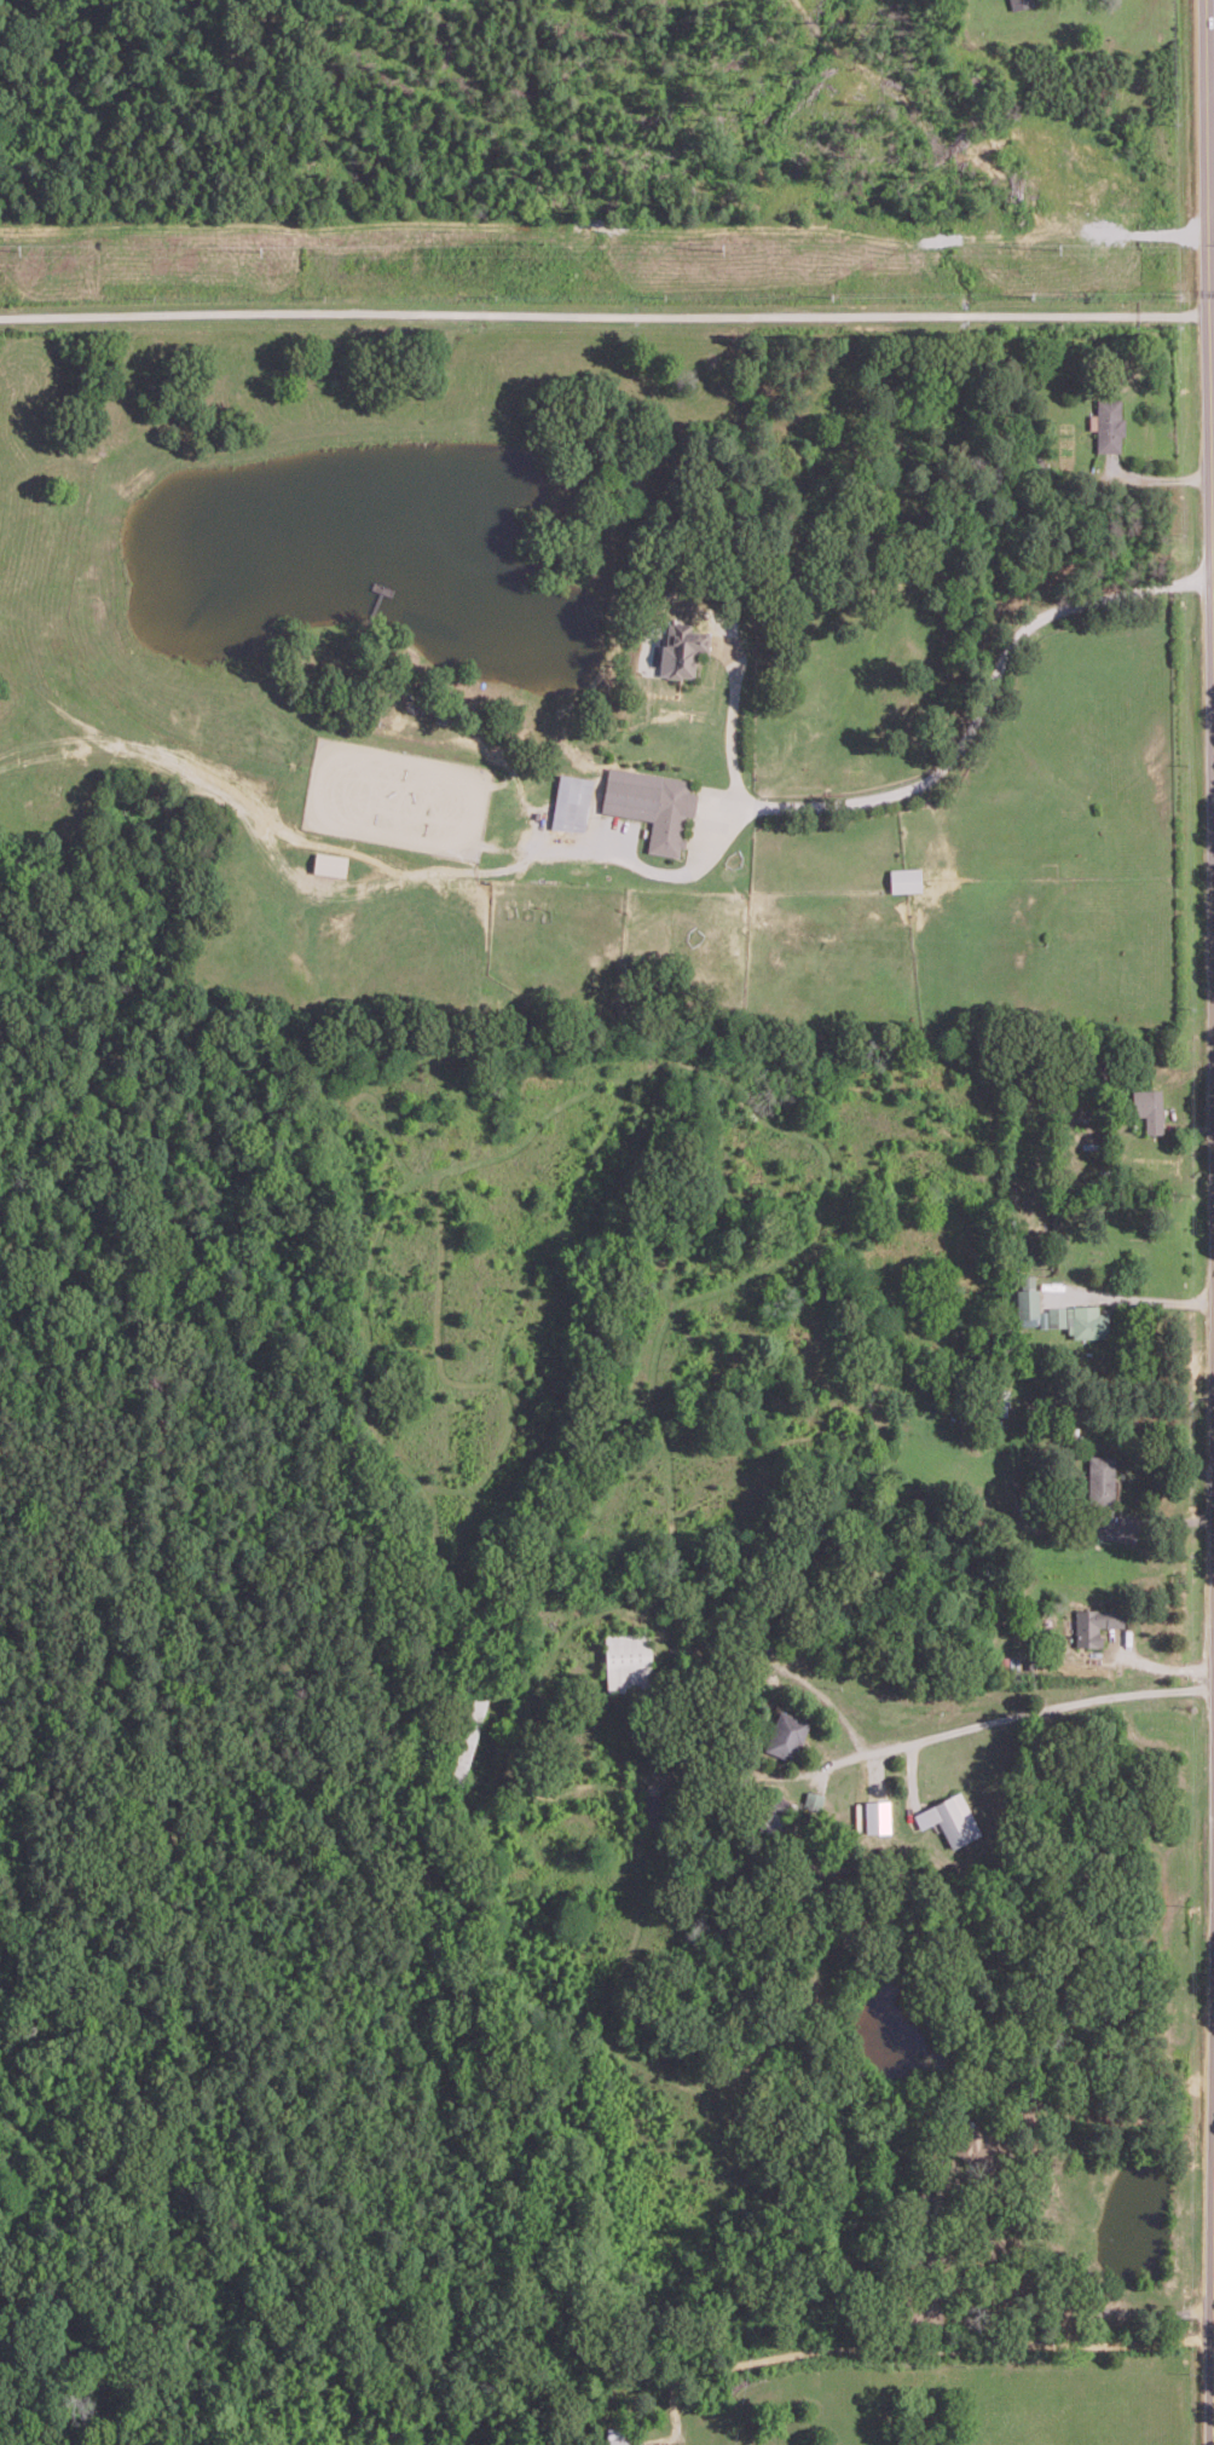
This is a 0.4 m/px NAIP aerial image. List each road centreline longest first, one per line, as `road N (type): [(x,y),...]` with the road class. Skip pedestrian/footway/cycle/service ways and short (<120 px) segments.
road 1 (tertiary): [(1208,0),(1213,694)]

